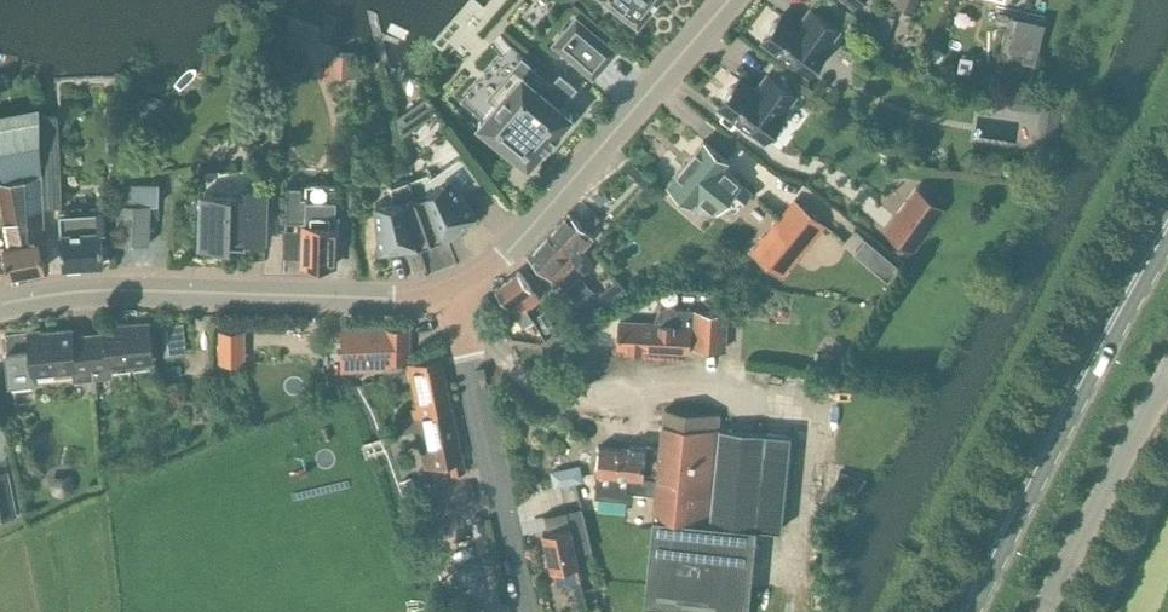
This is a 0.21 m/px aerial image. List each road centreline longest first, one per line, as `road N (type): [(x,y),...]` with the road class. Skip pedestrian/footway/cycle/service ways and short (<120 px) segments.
road 1 (unclassified): [(0,312),(96,296),(368,302),(454,289)]
road 2 (secondary): [(966,611),(1167,225)]
road 3 (unclassified): [(454,289),(504,258),(731,0)]
road 4 (residential): [(529,611),(454,289)]
road 5 (unclassified): [(1044,611),(1167,373)]

